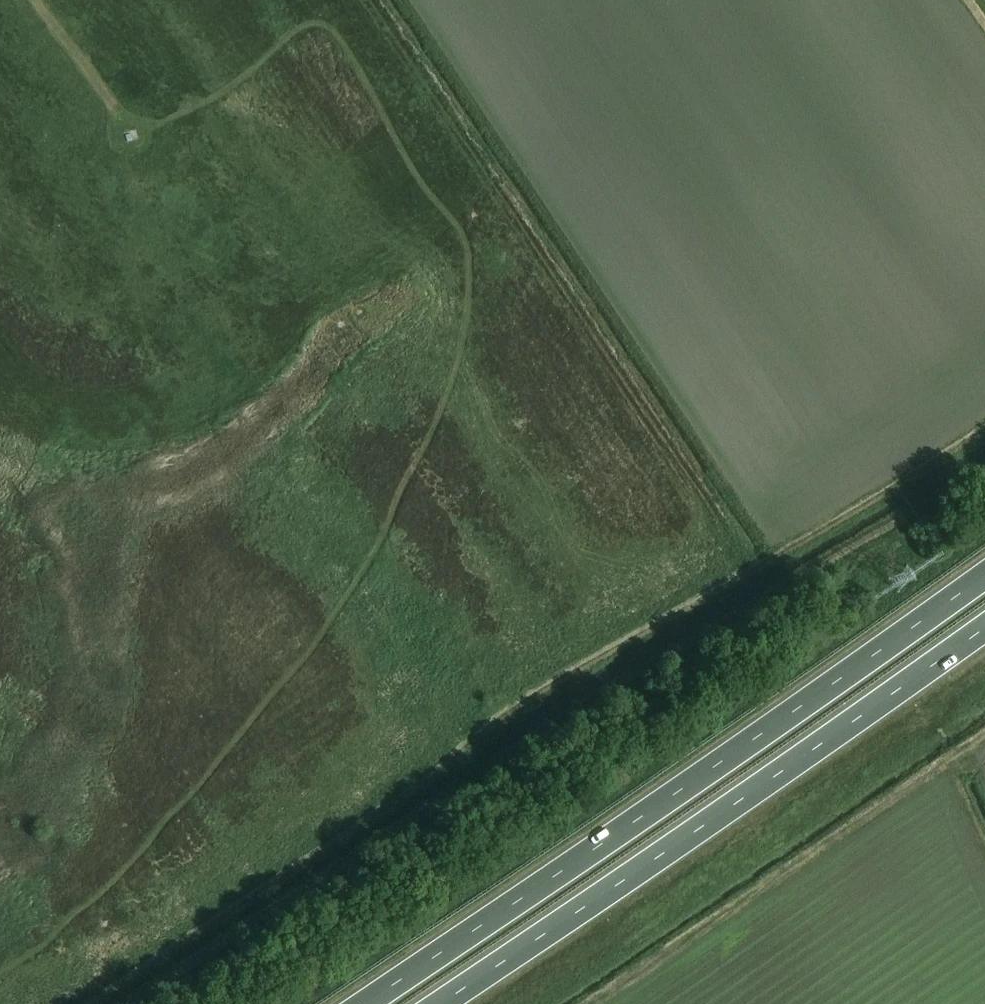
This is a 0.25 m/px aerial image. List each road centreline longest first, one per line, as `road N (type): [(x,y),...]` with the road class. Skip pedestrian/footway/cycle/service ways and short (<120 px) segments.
road 1 (trunk): [(984,576),(364,1003)]
road 2 (trunk): [(439,1003),(984,628)]

